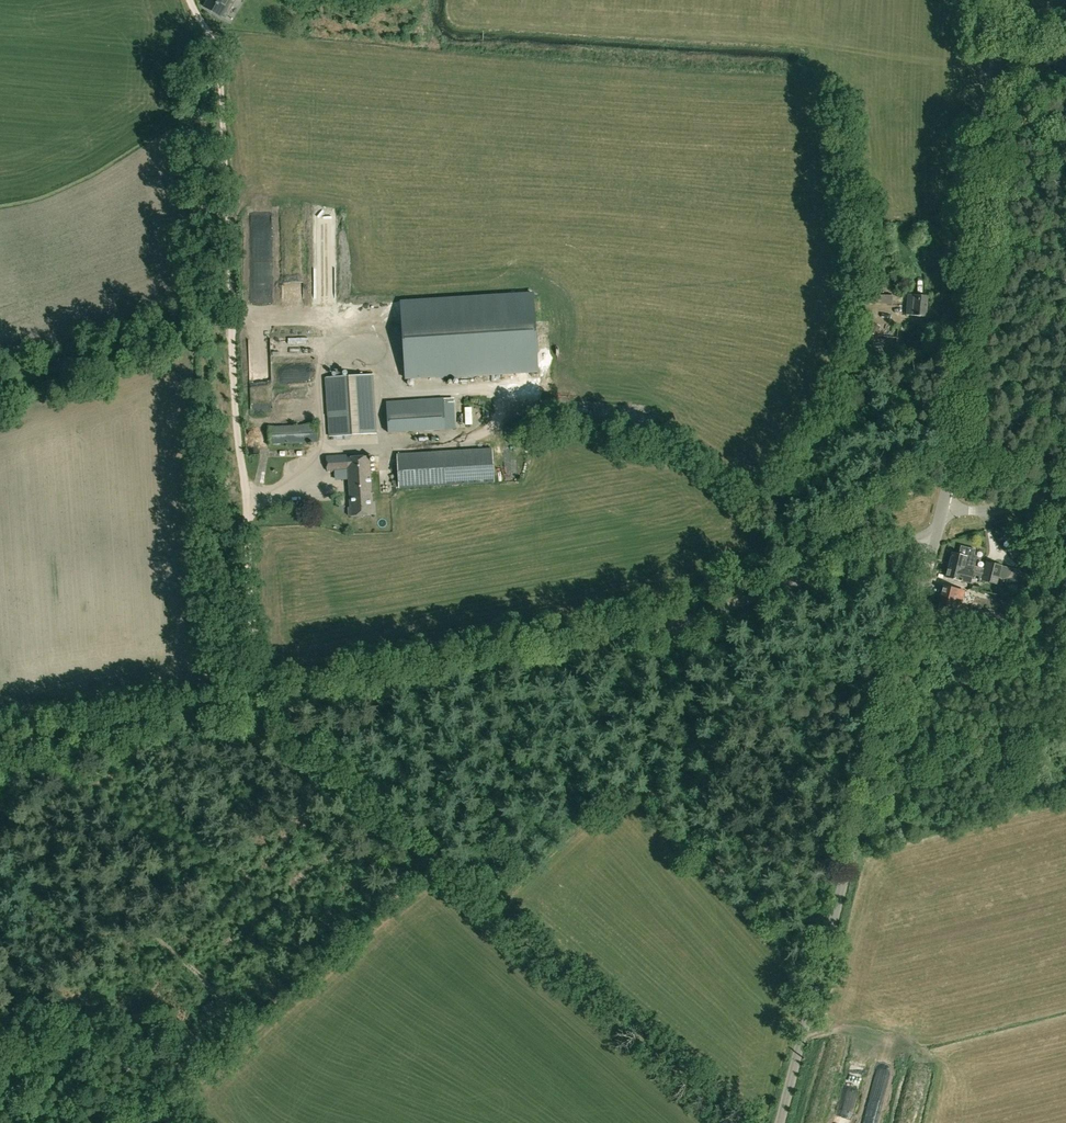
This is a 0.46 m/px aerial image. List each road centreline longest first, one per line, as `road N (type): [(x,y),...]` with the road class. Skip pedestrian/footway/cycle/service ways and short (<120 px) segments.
road 1 (unclassified): [(0,747),(651,631),(937,530)]
road 2 (track): [(258,703),(220,63),(189,0)]
road 3 (unclassified): [(780,1122),(937,530)]
road 4 (unclassified): [(944,506),(1005,0)]
road 5 (unclassified): [(944,506),(1003,508),(1065,490)]

